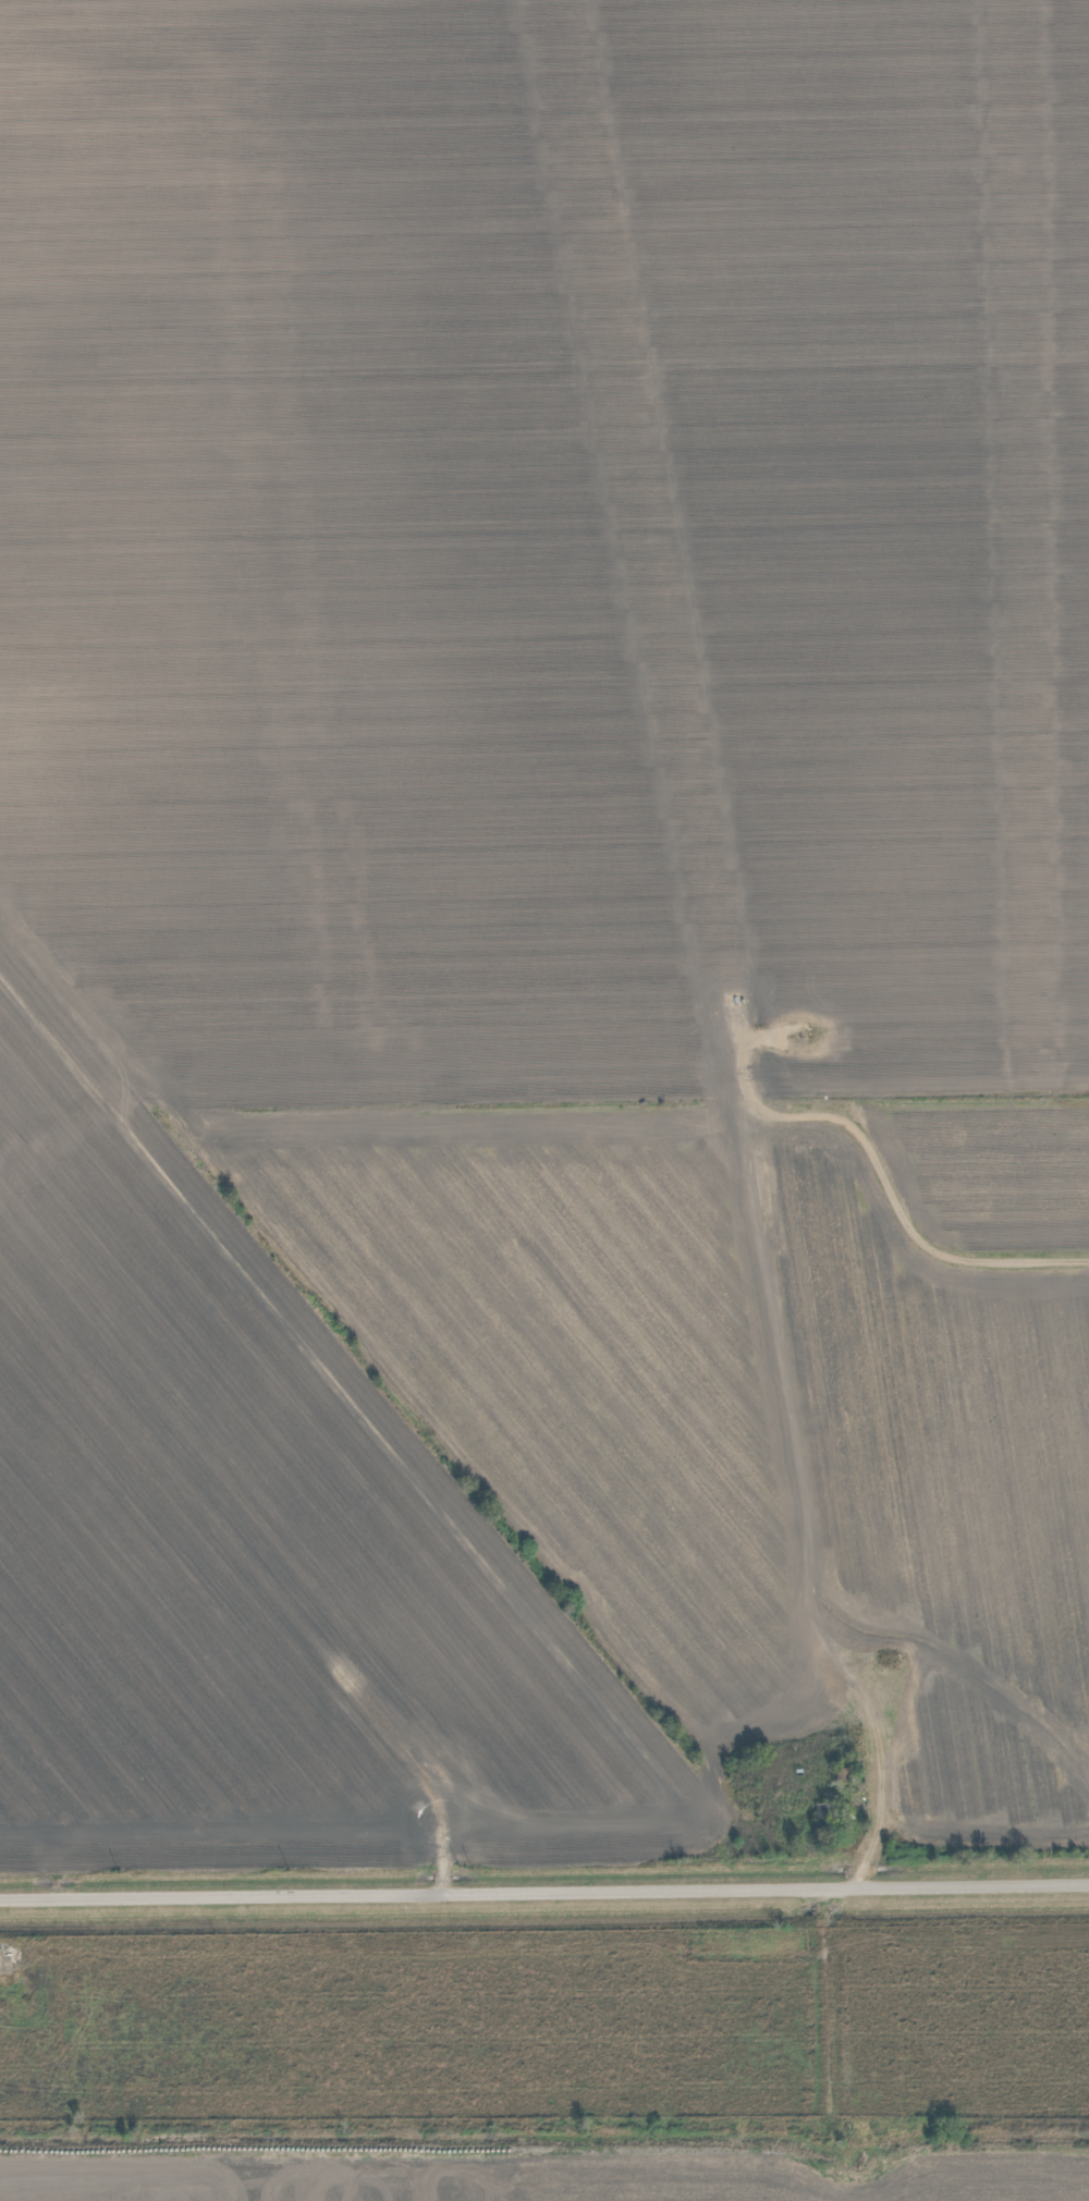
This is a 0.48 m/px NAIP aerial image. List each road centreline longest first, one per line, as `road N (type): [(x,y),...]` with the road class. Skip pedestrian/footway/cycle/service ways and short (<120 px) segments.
road 1 (residential): [(1088,1879),(0,1895)]

